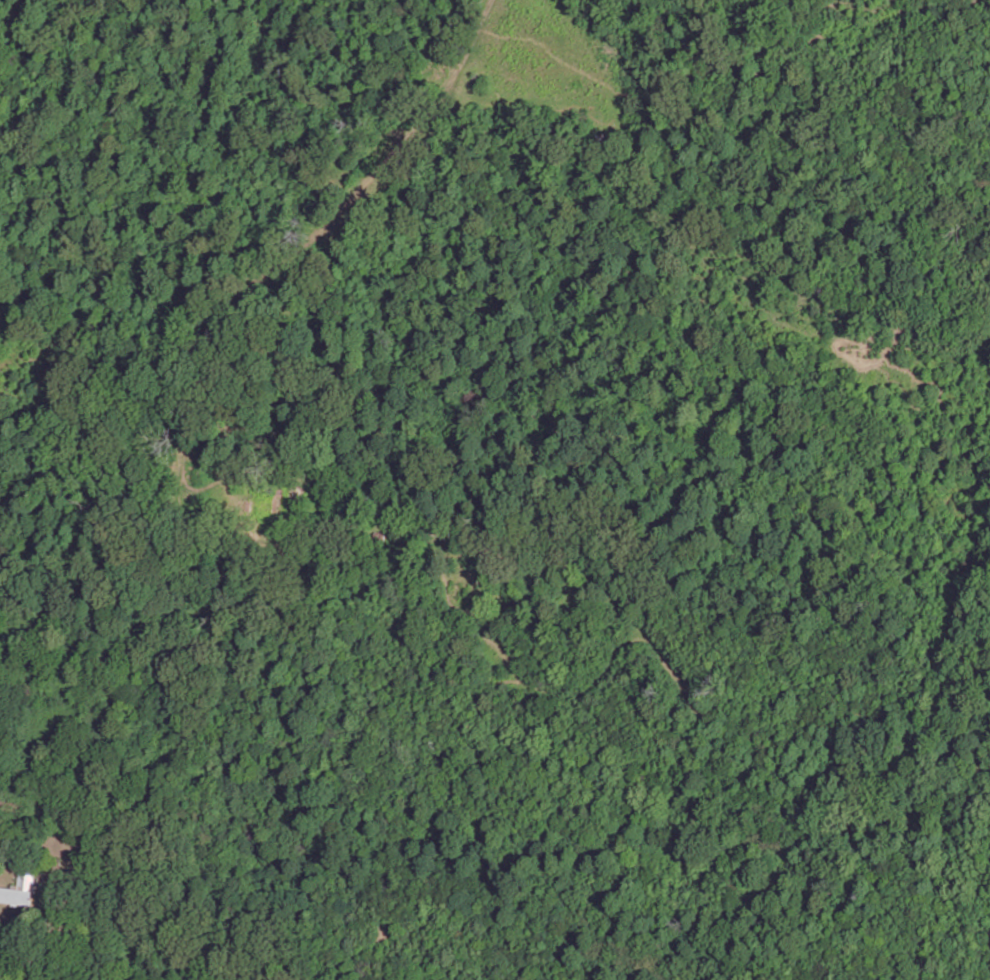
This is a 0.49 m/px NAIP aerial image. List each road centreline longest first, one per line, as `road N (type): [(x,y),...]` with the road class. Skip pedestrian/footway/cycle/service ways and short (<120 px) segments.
road 1 (track): [(284,265),(435,99),(487,0)]

